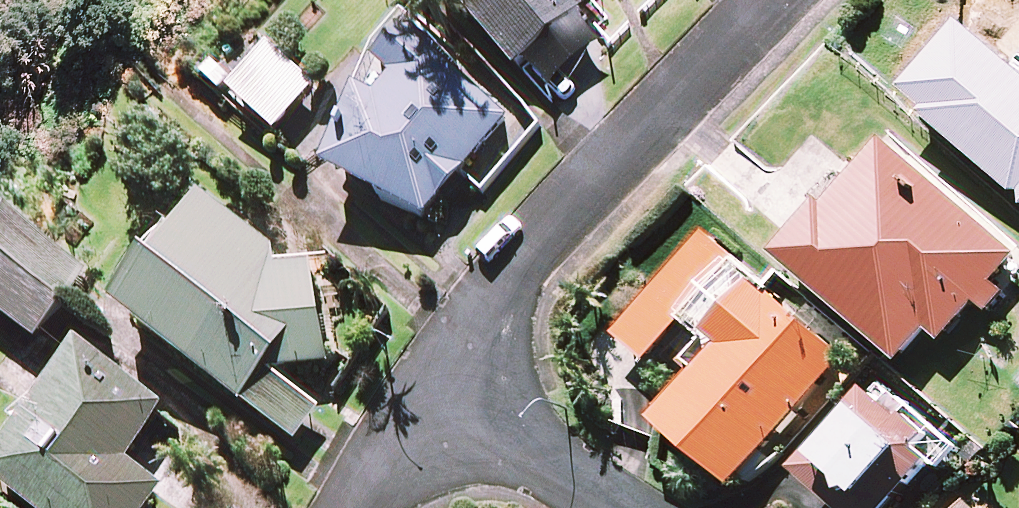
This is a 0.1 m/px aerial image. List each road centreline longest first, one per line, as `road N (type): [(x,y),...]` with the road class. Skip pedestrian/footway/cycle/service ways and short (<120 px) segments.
road 1 (residential): [(437,378),(548,229),(763,0)]
road 2 (residential): [(437,378),(626,507)]
road 3 (residential): [(358,507),(437,378)]

